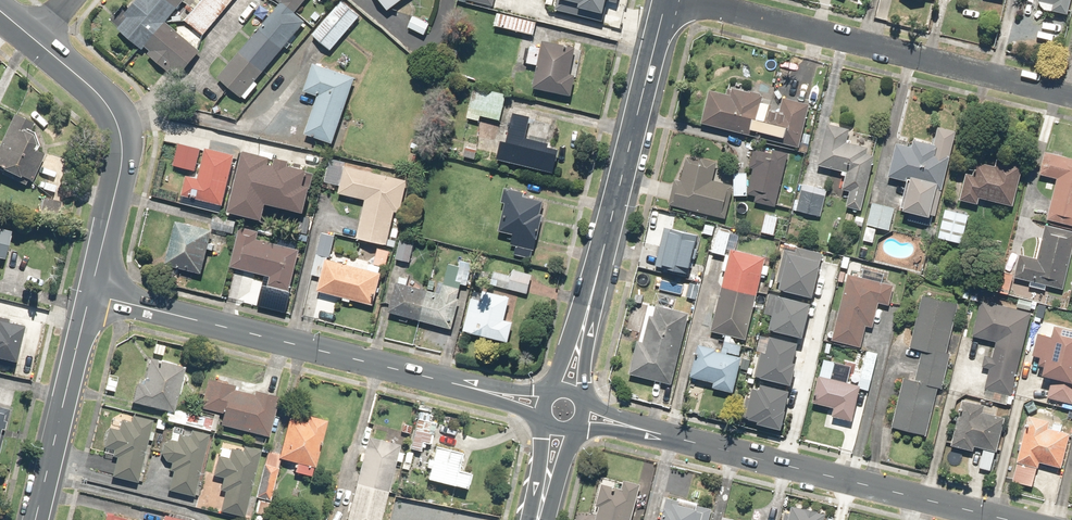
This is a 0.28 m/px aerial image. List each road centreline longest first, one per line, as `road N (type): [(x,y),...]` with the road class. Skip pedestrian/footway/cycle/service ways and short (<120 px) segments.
road 1 (secondary): [(482,387),(93,295)]
road 2 (residential): [(1071,96),(687,0)]
road 3 (secondary): [(1017,519),(652,430)]
road 4 (residential): [(586,326),(670,0)]
road 5 (secondary): [(37,38),(93,89),(121,130),(124,155),(93,295)]
road 6 (tertiary): [(93,295),(35,519)]

